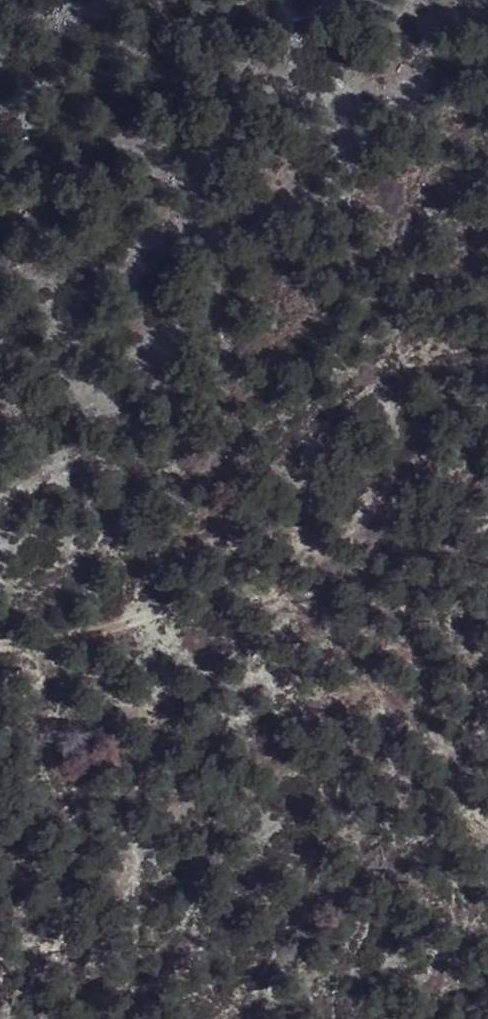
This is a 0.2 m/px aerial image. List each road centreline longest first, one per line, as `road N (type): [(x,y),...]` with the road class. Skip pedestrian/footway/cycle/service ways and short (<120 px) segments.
road 1 (track): [(0,642),(333,535)]

